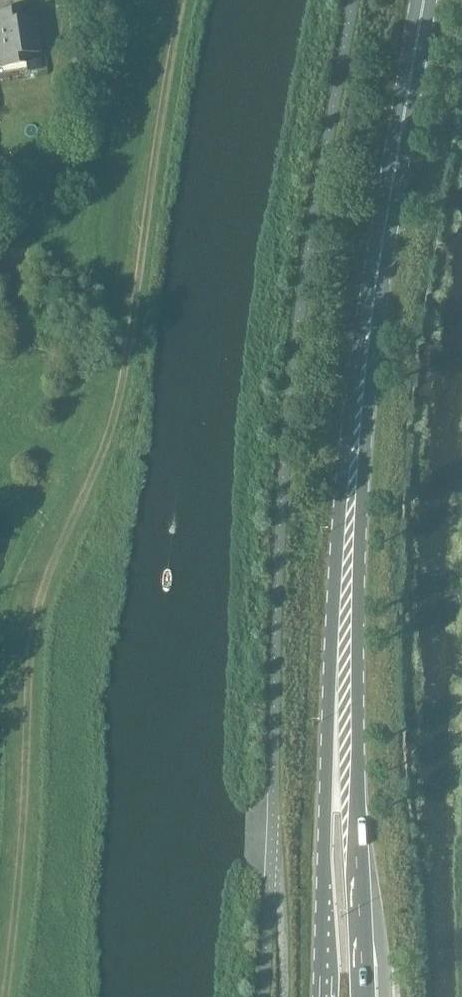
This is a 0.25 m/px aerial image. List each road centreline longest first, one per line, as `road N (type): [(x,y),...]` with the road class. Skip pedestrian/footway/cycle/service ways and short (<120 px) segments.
road 1 (primary): [(346,602),(360,401),(424,0)]
road 2 (primary): [(346,602),(325,996)]
road 3 (primary): [(364,996),(346,602)]

